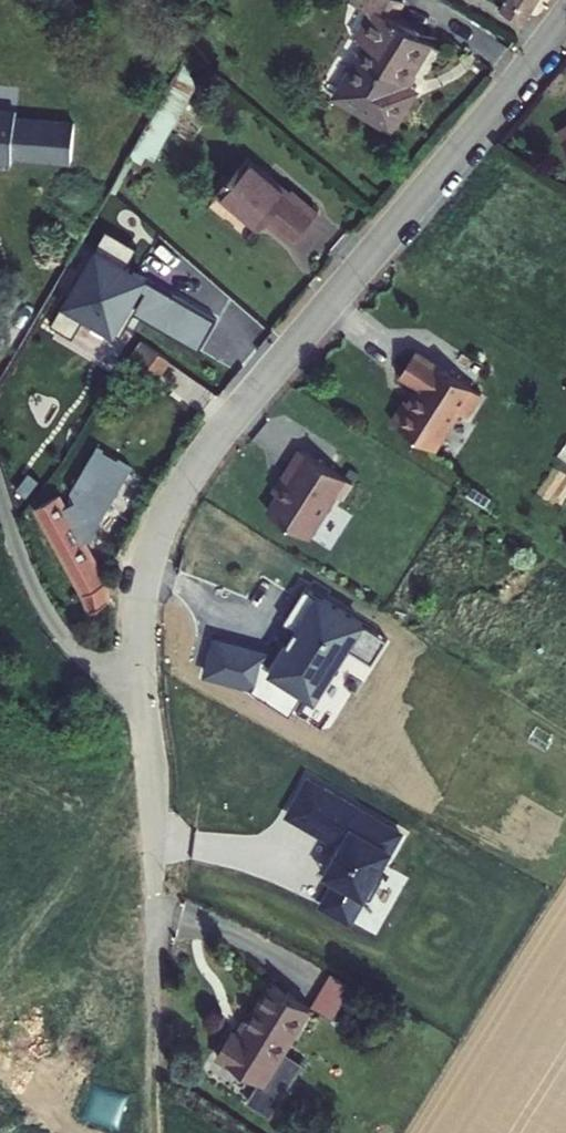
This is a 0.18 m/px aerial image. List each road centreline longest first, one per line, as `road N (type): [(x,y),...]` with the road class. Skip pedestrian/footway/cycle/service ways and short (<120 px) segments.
road 1 (residential): [(141,683),(150,560),(189,478),(226,421),(565,7)]
road 2 (residential): [(141,683),(151,780),(155,1069)]
road 3 (residential): [(0,496),(66,644),(117,681),(141,683)]

